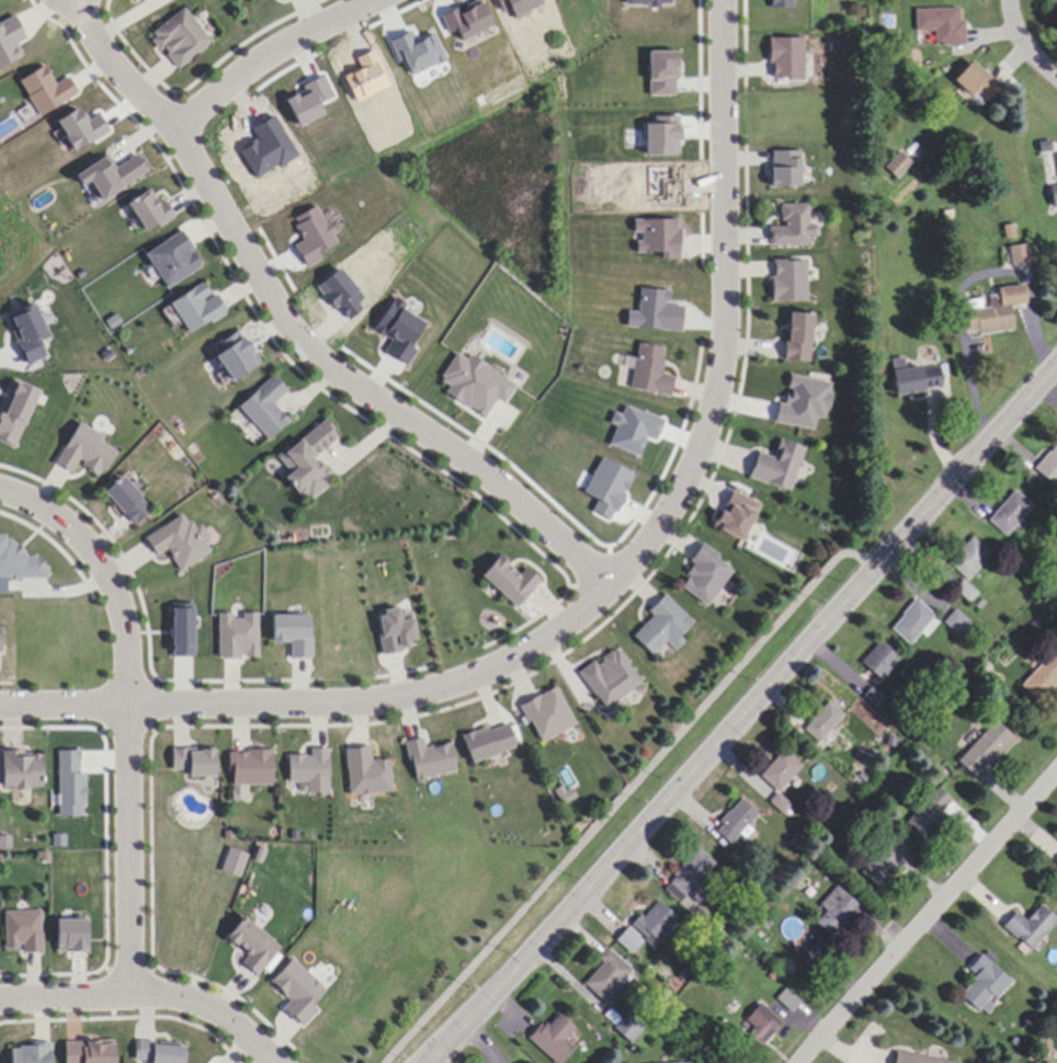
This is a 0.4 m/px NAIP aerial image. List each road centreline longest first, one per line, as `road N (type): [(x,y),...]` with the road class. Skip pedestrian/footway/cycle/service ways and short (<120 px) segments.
road 1 (residential): [(722,0),(726,359),(684,494),(611,588),(502,664),(390,697),(0,704)]
road 2 (secondary): [(418,1062),(1056,361)]
road 3 (residential): [(80,0),(102,49),(172,119),(265,292),(320,365),(484,468),(611,588)]
road 4 (residential): [(0,485),(24,489),(104,541),(124,603),(134,704),(134,993)]
road 5 (residential): [(1056,777),(802,1062)]
road 6 (residential): [(0,995),(134,993),(220,1014),(272,1062)]
road 7 (residential): [(372,0),(260,55),(172,119)]

